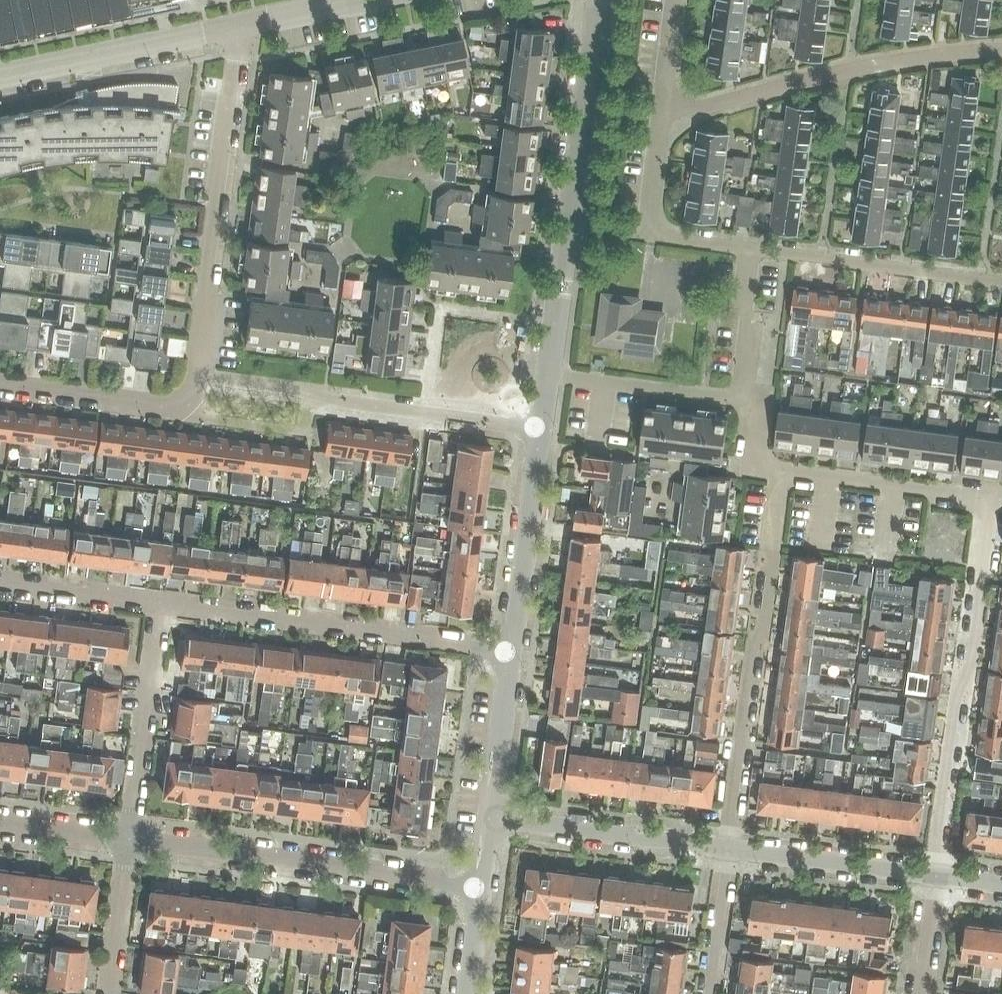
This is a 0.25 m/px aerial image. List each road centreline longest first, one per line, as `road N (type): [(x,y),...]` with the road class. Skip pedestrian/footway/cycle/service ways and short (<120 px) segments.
road 1 (residential): [(936,876),(957,694),(972,663),(995,488)]
road 2 (residential): [(729,848),(752,651),(768,613),(781,469)]
road 3 (tertiary): [(549,373),(598,0)]
road 4 (residential): [(195,377),(241,26)]
road 5 (residential): [(130,839),(481,884)]
road 6 (residential): [(161,604),(512,648)]
road 7 (residential): [(541,429),(195,377)]
road 8 (residential): [(661,105),(705,107),(849,70),(1001,49)]
road 9 (residential): [(1001,282),(749,248)]
road 10 (unclassified): [(0,75),(241,26)]
road 11 (residential): [(490,818),(729,848)]
road 12 (residential): [(130,839),(161,604)]
road 13 (residential): [(749,248),(646,235),(661,105)]
road 14 (tertiary): [(512,648),(541,429)]
road 15 (residential): [(995,488),(960,493),(781,469)]
road 16 (residential): [(729,848),(936,876)]
road 17 (residential): [(740,399),(549,373)]
road 18 (residential): [(190,410),(0,386)]
road 19 (tertiary): [(490,818),(512,648)]
road 20 (residential): [(0,582),(161,604)]
road 21 (residential): [(109,993),(130,839)]
road 22 (residential): [(740,399),(749,248)]
road 23 (residential): [(709,993),(729,848)]
road 24 (unclassified): [(241,26),(376,0)]
road 25 (residential): [(0,824),(130,839)]

